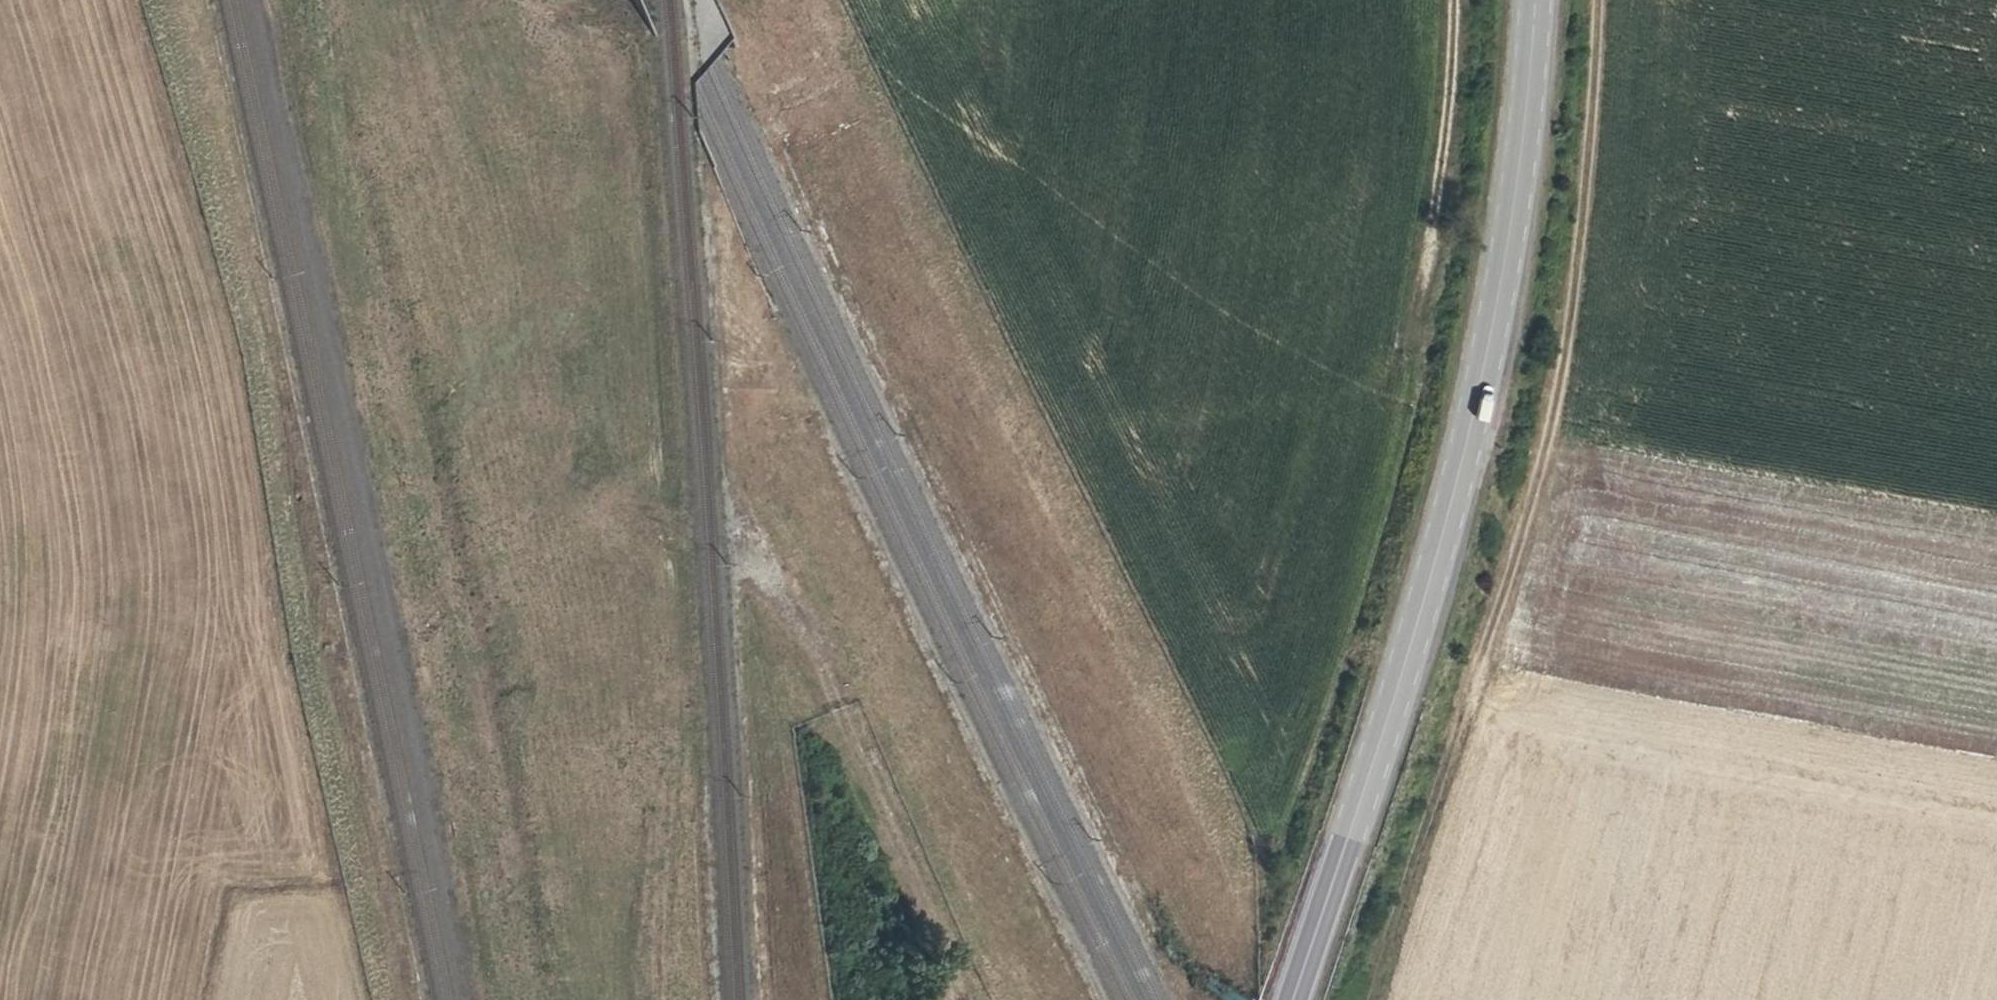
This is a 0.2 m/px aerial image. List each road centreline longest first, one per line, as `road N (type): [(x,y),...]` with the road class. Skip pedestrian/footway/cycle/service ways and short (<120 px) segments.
road 1 (secondary): [(1535,0),(1510,224),(1470,425),(1409,643),(1292,999)]
road 2 (track): [(954,999),(838,708),(797,619),(755,558)]

